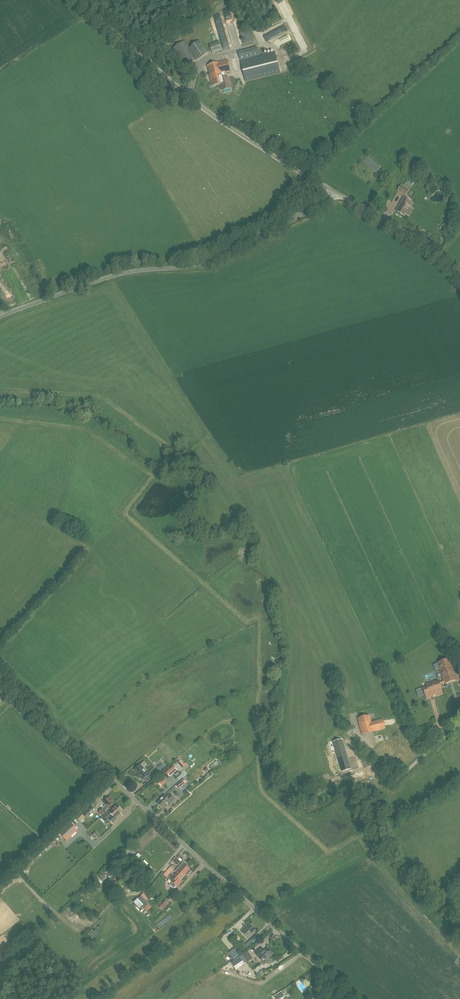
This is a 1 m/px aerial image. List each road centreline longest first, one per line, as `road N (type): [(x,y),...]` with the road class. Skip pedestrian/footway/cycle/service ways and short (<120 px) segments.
road 1 (unclassified): [(354,998),(0,677)]
road 2 (unclassified): [(0,318),(119,274),(196,267),(336,192)]
road 3 (unclassified): [(336,192),(223,126),(74,0)]
road 4 (unclassified): [(459,271),(336,192)]

